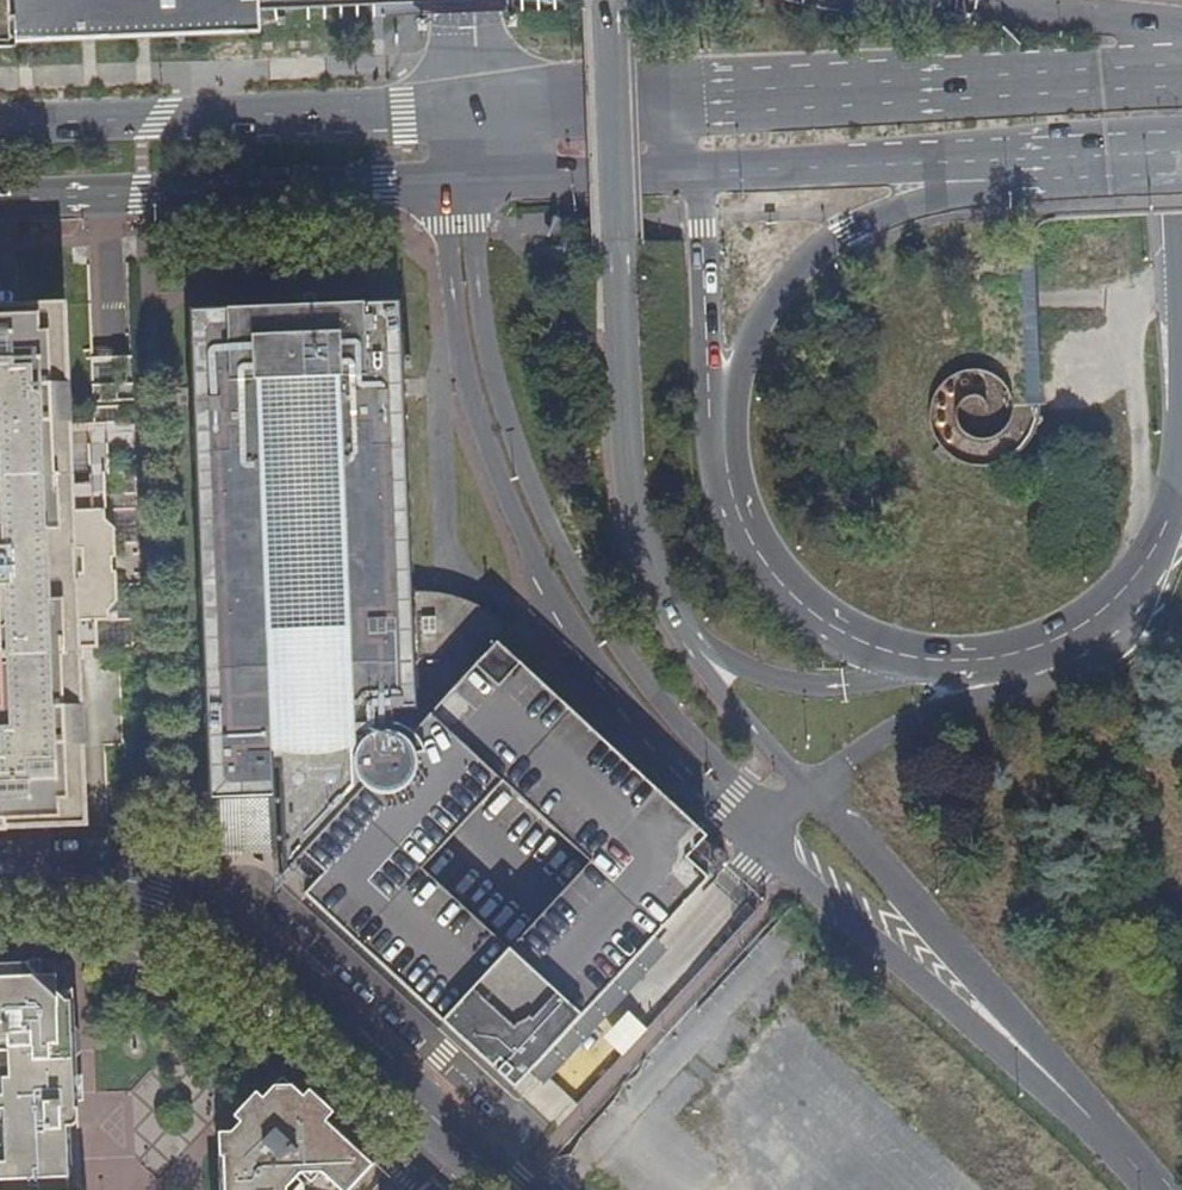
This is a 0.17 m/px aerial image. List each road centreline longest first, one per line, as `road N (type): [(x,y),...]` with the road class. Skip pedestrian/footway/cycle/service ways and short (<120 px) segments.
road 1 (trunk): [(444,183),(455,371),(498,504),(565,633),(625,722),(715,812),(1112,1141)]
road 2 (trunk): [(666,599),(679,639),(721,692),(1112,1141)]
road 3 (tertiary): [(664,97),(0,126)]
road 4 (tertiary): [(511,1189),(216,917),(140,885),(0,884)]
road 5 (tertiary): [(1181,75),(664,97)]
road 6 (trunk): [(719,433),(747,345),(782,285),(846,230),(1100,156)]
road 7 (tertiary): [(0,201),(444,183)]
road 8 (tertiary): [(694,173),(1100,156)]
road 9 (trunk): [(1181,428),(1156,522),(1114,608),(1036,653),(949,659)]
road 10 (trunk): [(620,242),(629,478),(666,599)]
road 11 (trunk): [(949,659),(881,648),(807,614),(765,569),(731,513),(719,433)]
road 12 (trunk): [(949,659),(837,686),(774,682),(726,660),(666,599)]
road 13 (trunk): [(719,433),(694,173)]
road 14 (tertiary): [(444,183),(694,173)]

